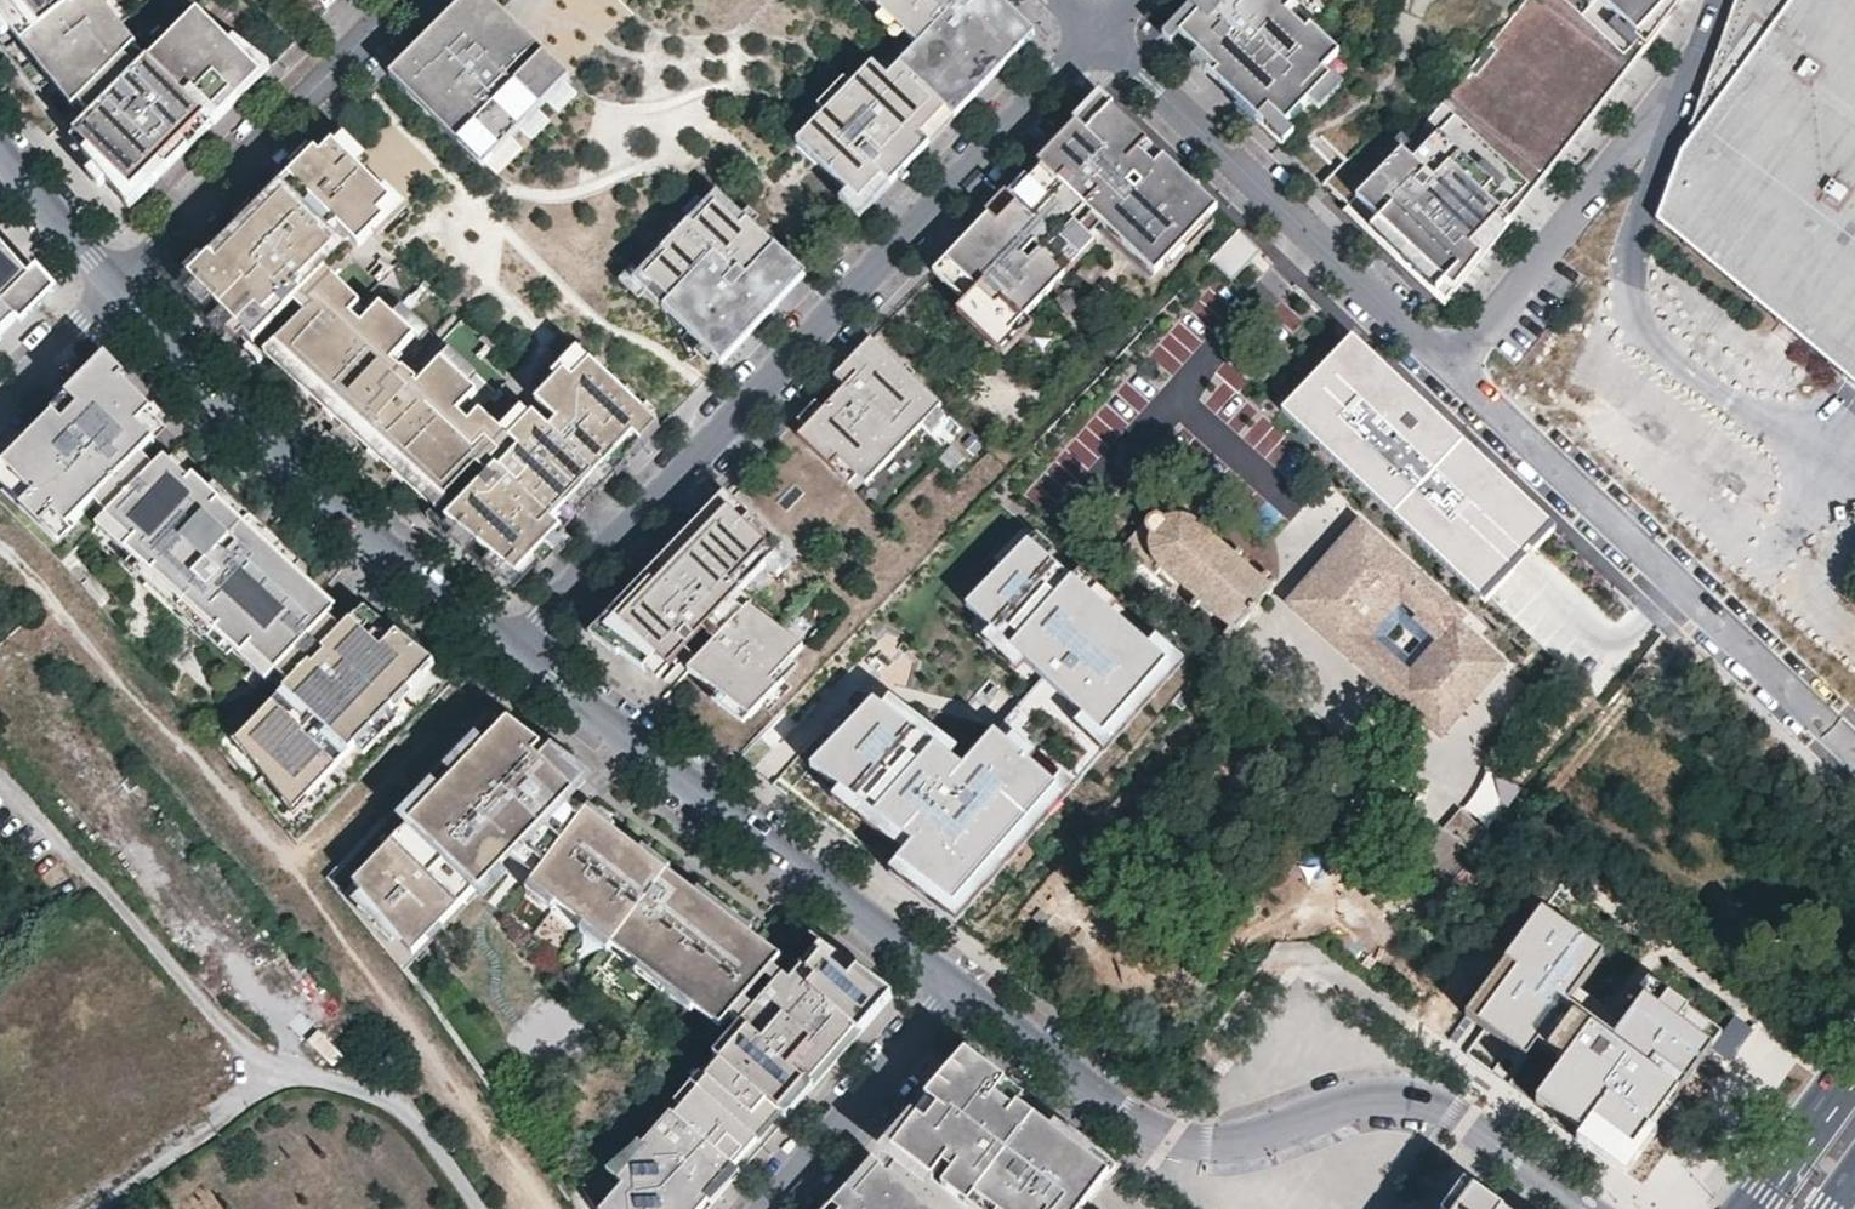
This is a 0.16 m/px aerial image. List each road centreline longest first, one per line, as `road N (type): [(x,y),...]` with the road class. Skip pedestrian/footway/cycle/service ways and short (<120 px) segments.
road 1 (residential): [(1096,32),(515,651)]
road 2 (residential): [(968,988),(1118,1108),(1167,1136),(1230,1138),(1378,1096),(1413,1097),(1584,1208)]
road 3 (residential): [(479,1208),(412,1116),(281,1069),(243,1040),(0,774)]
road 4 (residential): [(515,651),(968,988)]
road 5 (residential): [(121,288),(328,491),(515,651)]
road 6 (residential): [(1452,366),(1833,727)]
road 7 (residential): [(1096,32),(1452,366)]
road 8 (residential): [(406,0),(121,288)]
road 9 (residential): [(968,988),(773,1208)]
road 10 (residential): [(1558,231),(1707,41),(1721,0)]
road 11 (residential): [(0,147),(121,288)]
road 12 (residential): [(1558,231),(1452,366)]
road 13 (residential): [(121,288),(0,404)]
road 14 (primary): [(1854,1074),(1755,1208)]

